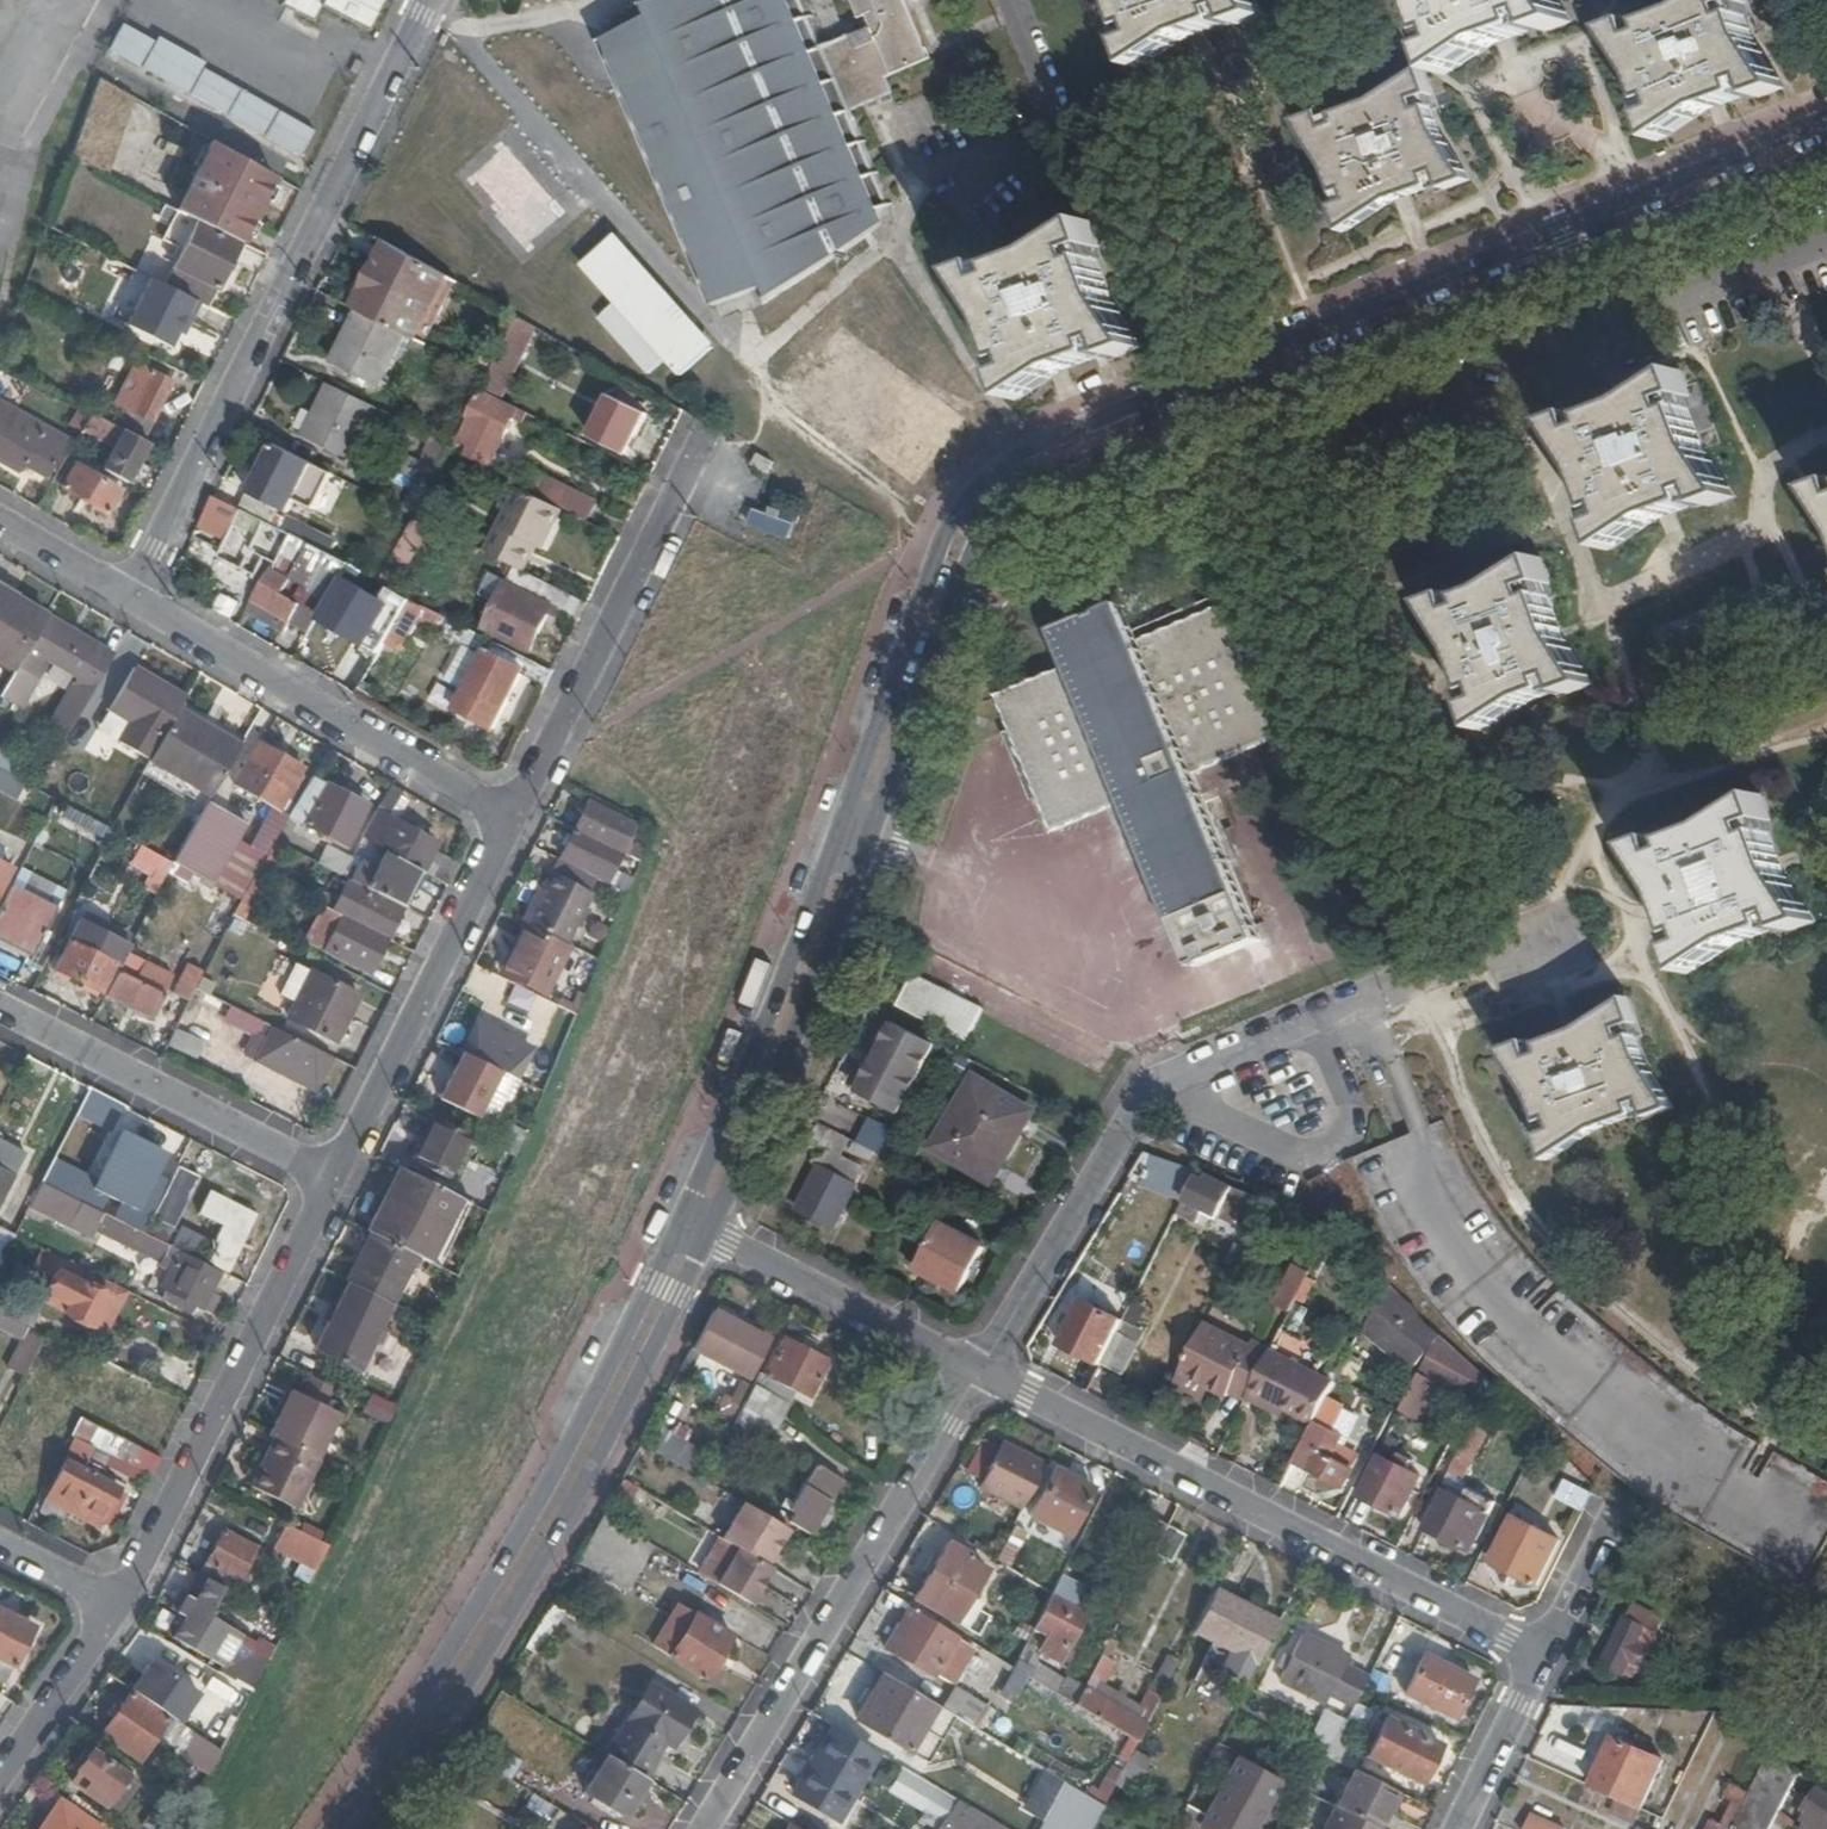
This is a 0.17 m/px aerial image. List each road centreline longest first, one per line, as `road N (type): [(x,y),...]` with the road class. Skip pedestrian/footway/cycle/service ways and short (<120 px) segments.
road 1 (residential): [(694,1231),(812,948),(954,554),(985,502),(1033,466),(1826,137)]
road 2 (residential): [(1457,1828),(1541,1656),(982,1371)]
road 3 (residential): [(694,1231),(559,1499),(353,1828)]
road 4 (residential): [(429,0),(131,597)]
road 5 (residential): [(982,1371),(709,1828)]
road 6 (residential): [(332,1191),(121,1605)]
road 7 (residential): [(131,597),(515,825)]
road 8 (residential): [(515,825),(332,1191)]
road 9 (residential): [(694,468),(515,825)]
road 10 (residential): [(332,1191),(0,1017)]
road 11 (residential): [(1151,1086),(1296,1153),(1315,1154),(1339,1144),(1351,1110),(1315,1023)]
road 12 (residential): [(1151,1086),(982,1371)]
road 13 (residential): [(982,1371),(694,1231)]
road 14 (residential): [(1011,0),(1051,109),(1047,125),(943,179)]
road 15 (residential): [(121,1605),(0,1778)]
road 16 (residential): [(1315,1023),(1151,1086)]
road 17 (residential): [(0,518),(131,597)]
road 18 (residential): [(121,1605),(0,1543)]

